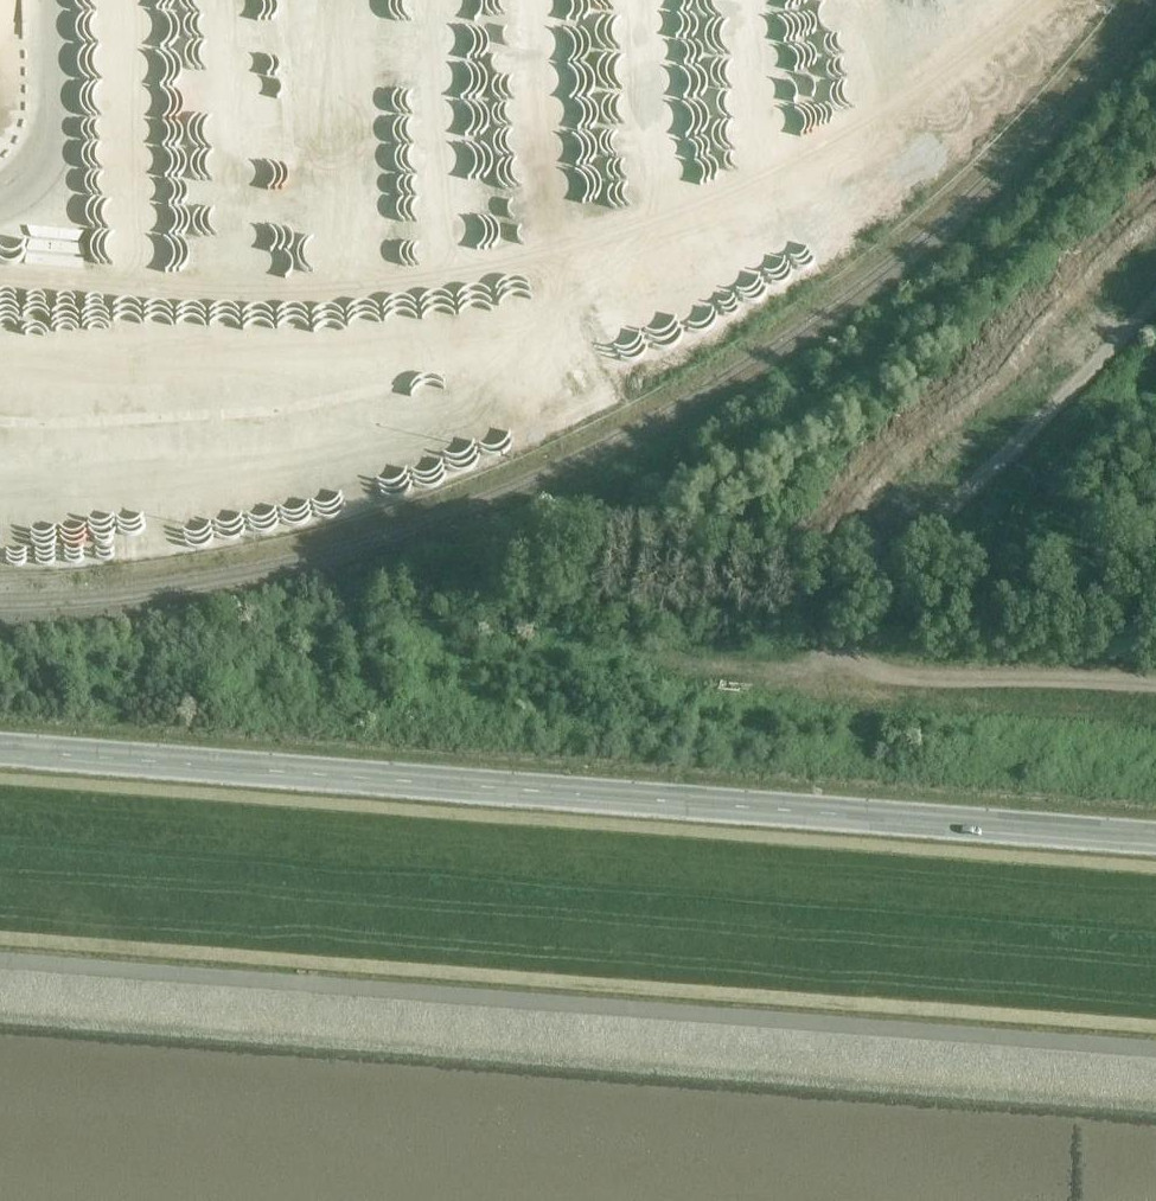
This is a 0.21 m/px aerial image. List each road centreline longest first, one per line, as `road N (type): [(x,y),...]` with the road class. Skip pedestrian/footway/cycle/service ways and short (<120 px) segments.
road 1 (tertiary): [(1155,842),(0,751)]
road 2 (track): [(1155,1054),(0,964)]

